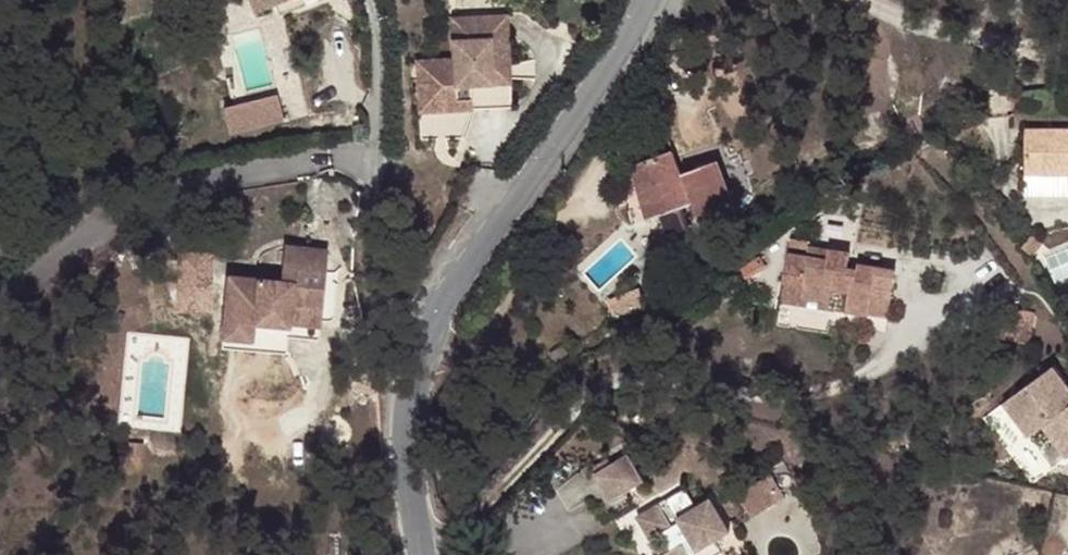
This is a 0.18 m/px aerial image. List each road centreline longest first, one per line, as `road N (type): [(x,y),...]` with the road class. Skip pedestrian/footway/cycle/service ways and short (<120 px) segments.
road 1 (tertiary): [(643,0),(433,314),(410,380)]
road 2 (residential): [(410,380),(387,352),(370,312),(382,138),(376,0)]
road 3 (unclassified): [(854,0),(957,37),(1067,53)]
road 4 (tertiary): [(410,380),(410,476),(425,554)]

